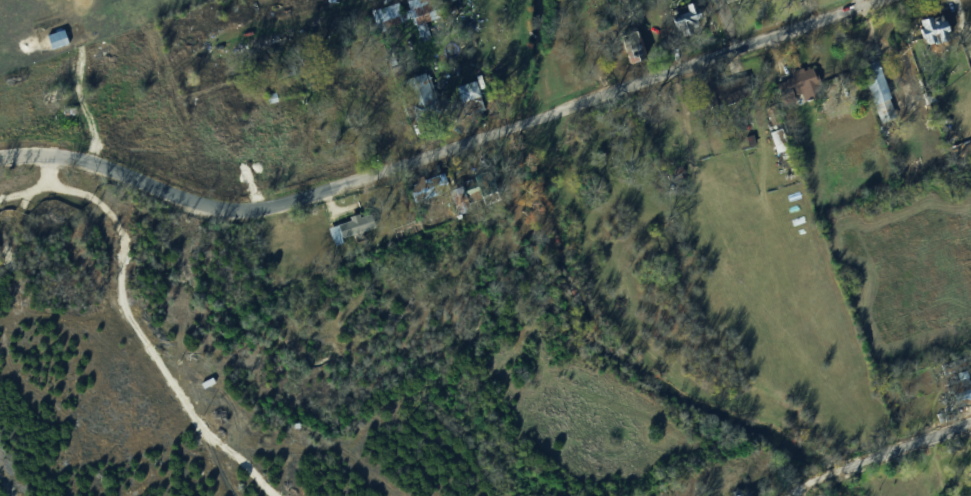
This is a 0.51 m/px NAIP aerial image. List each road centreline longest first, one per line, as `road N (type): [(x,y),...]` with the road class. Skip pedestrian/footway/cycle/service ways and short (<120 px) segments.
road 1 (residential): [(2,158),(76,159),(233,211),(279,207),(884,0)]
road 2 (residential): [(970,426),(831,475),(798,495)]

